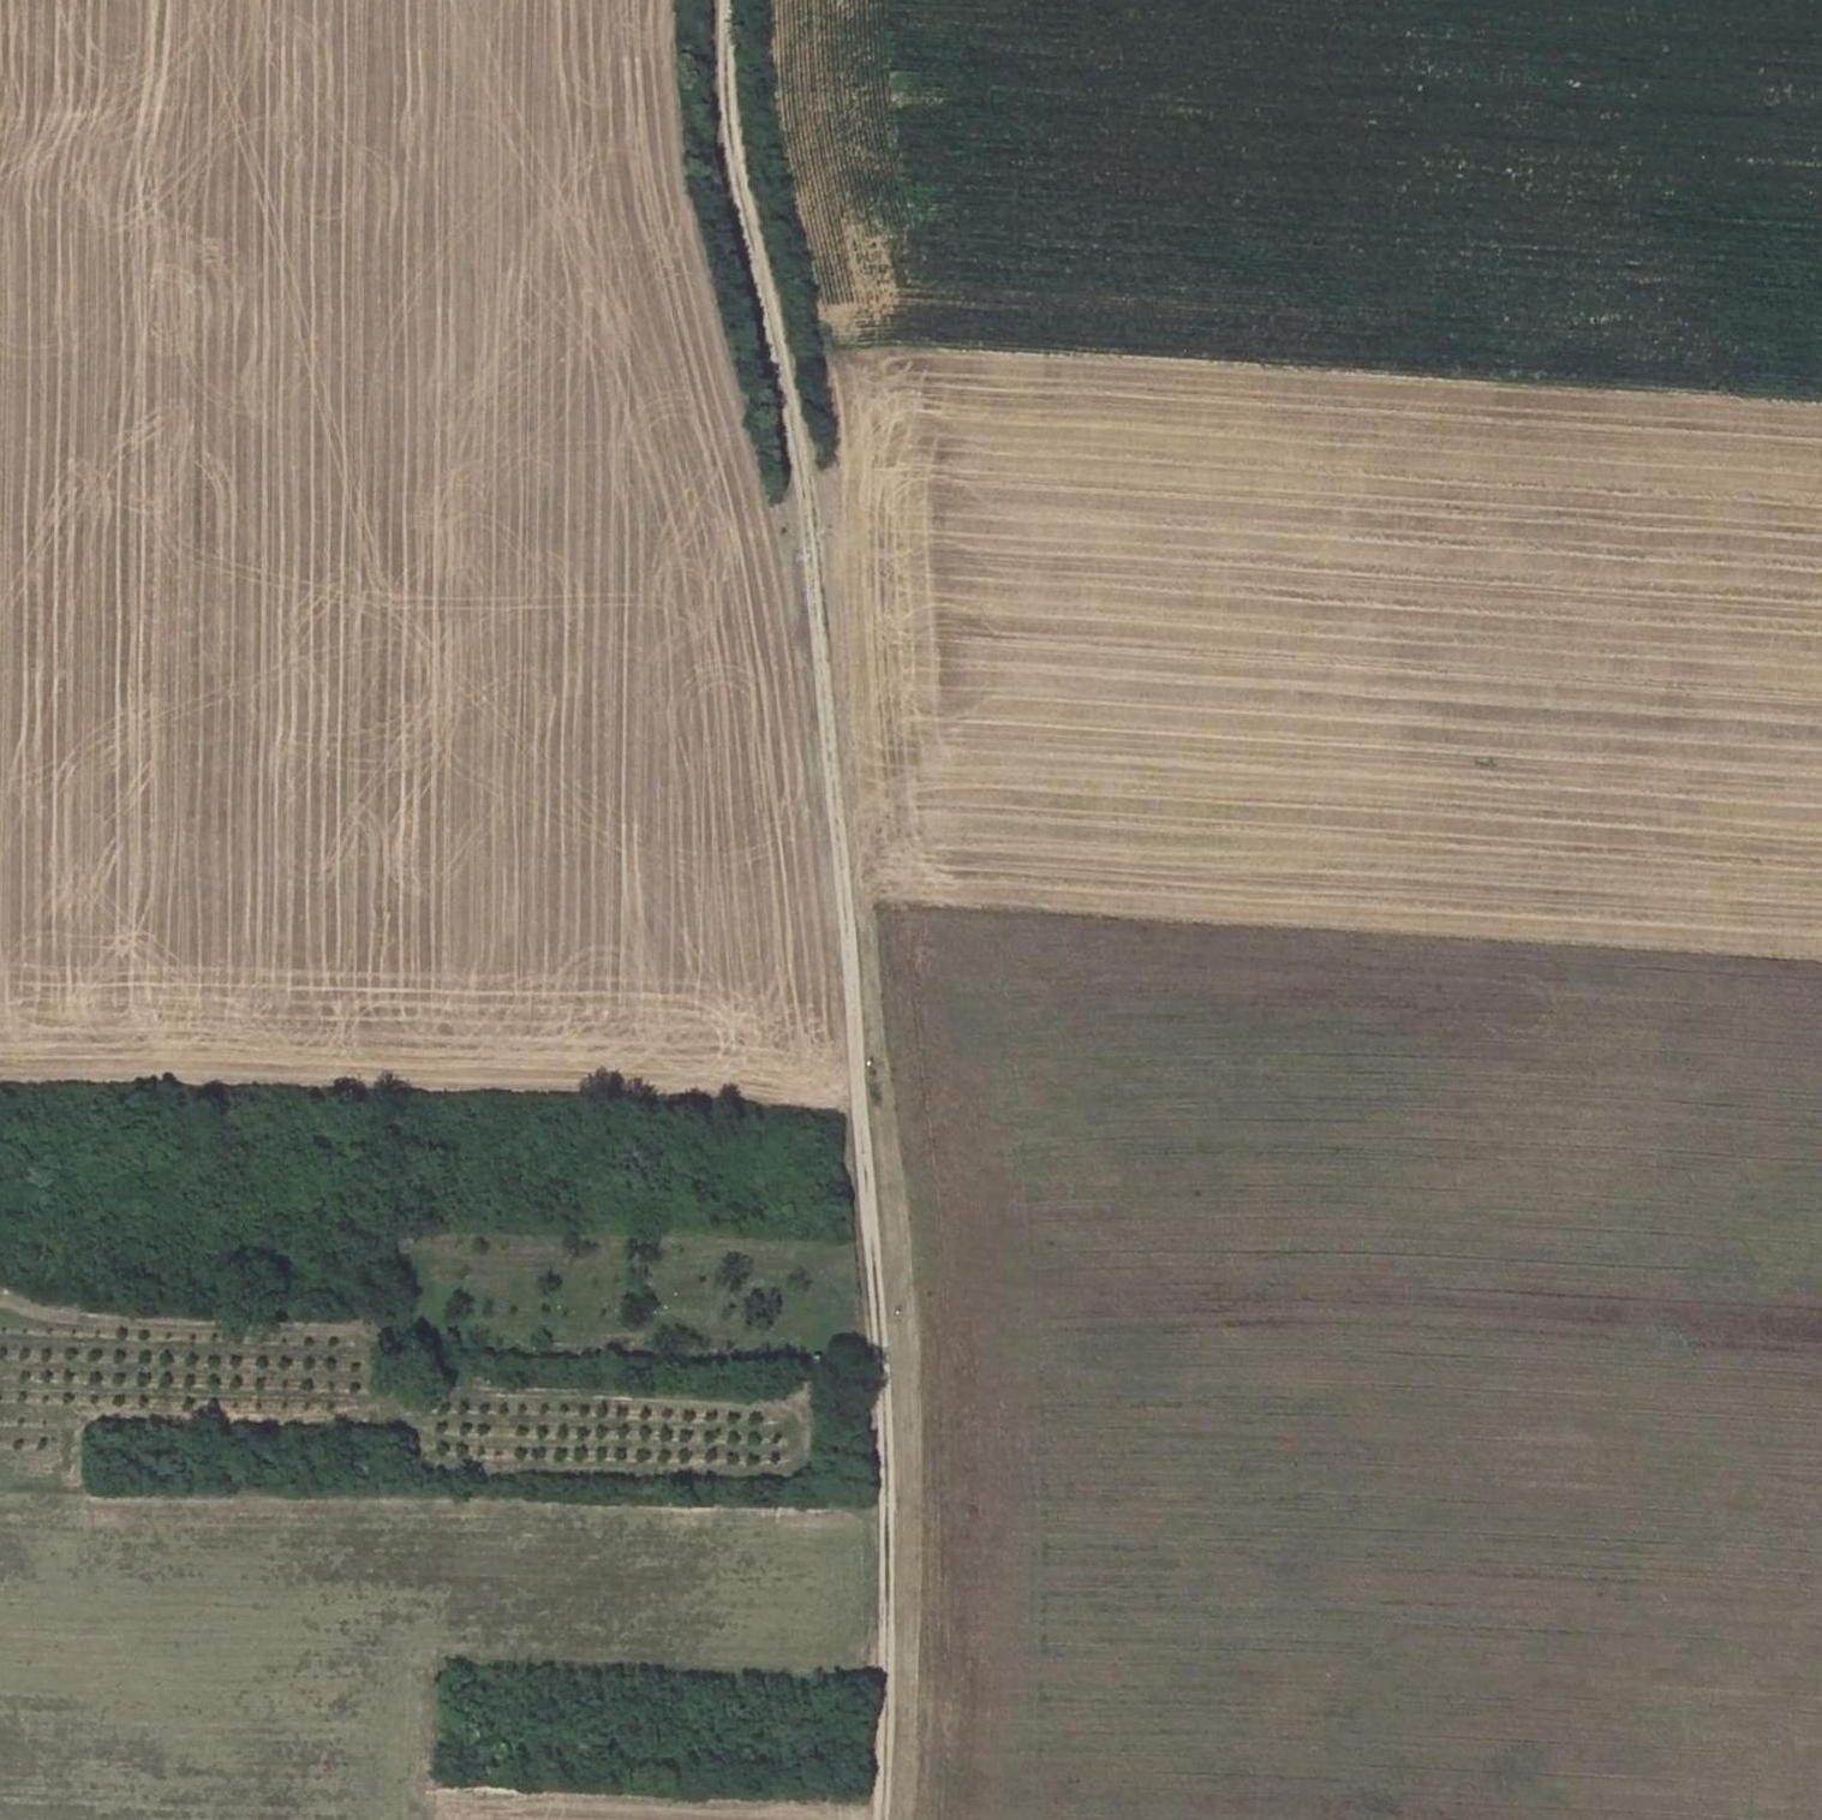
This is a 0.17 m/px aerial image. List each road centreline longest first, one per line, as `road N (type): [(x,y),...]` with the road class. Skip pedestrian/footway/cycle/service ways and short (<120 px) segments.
road 1 (track): [(725,0),(725,108),(807,489),(880,1327),(883,1819)]

